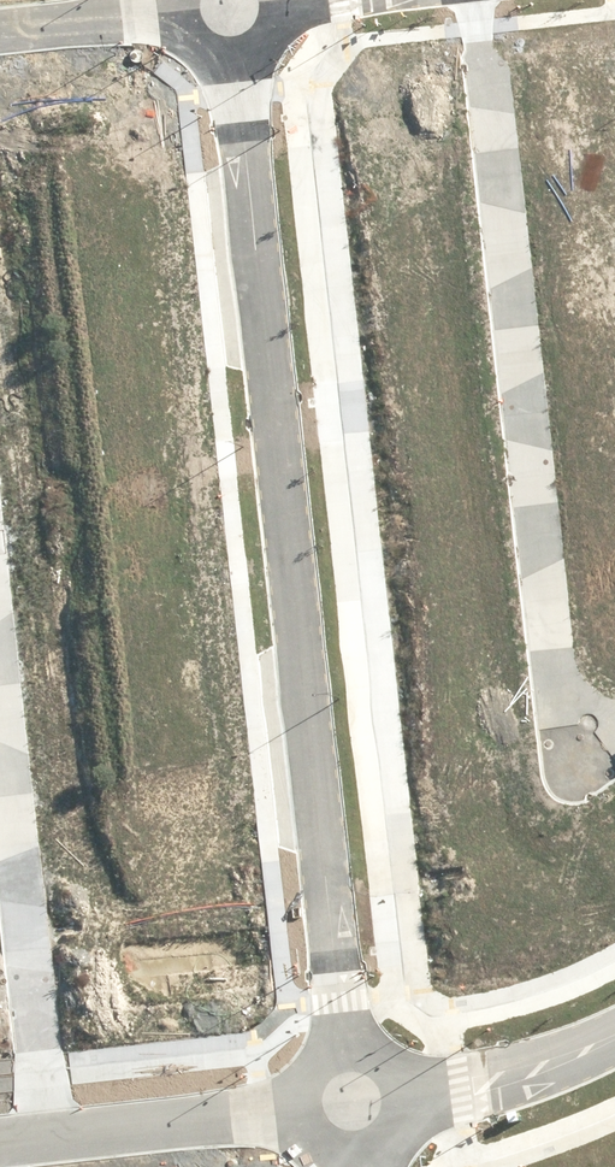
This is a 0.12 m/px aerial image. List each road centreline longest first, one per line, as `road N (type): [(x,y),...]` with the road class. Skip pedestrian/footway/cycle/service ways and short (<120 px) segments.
road 1 (tertiary): [(348,1042),(234,72)]
road 2 (residential): [(474,0),(547,652),(582,709),(614,717)]
road 3 (residential): [(0,662),(54,1133)]
road 4 (tertiary): [(289,1106),(54,1133)]
road 5 (tertiary): [(614,1032),(547,1061),(412,1090)]
road 6 (residential): [(0,27),(168,8)]

